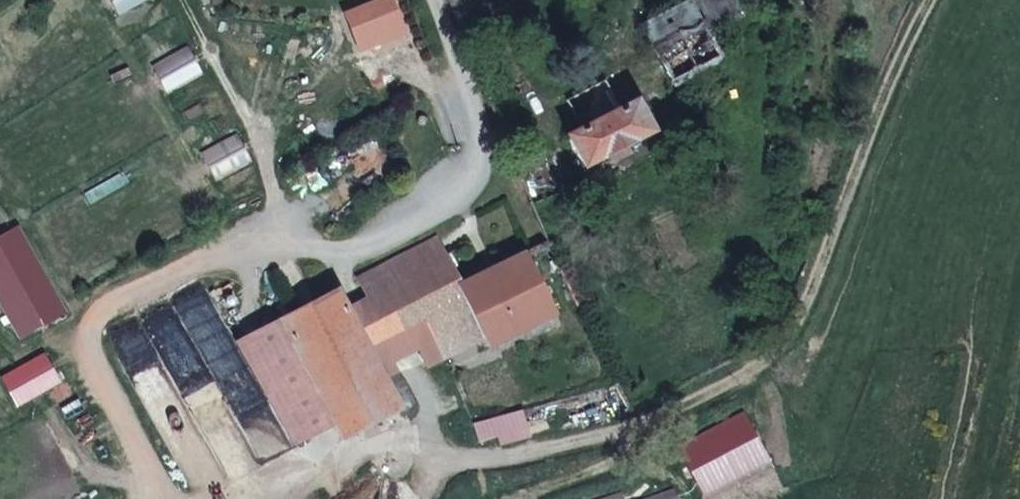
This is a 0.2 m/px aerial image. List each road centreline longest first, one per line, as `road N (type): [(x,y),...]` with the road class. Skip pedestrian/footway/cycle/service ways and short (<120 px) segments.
road 1 (track): [(420,448),(472,455),(581,444),(718,392),(780,347),(810,305),(907,45),(931,0)]

